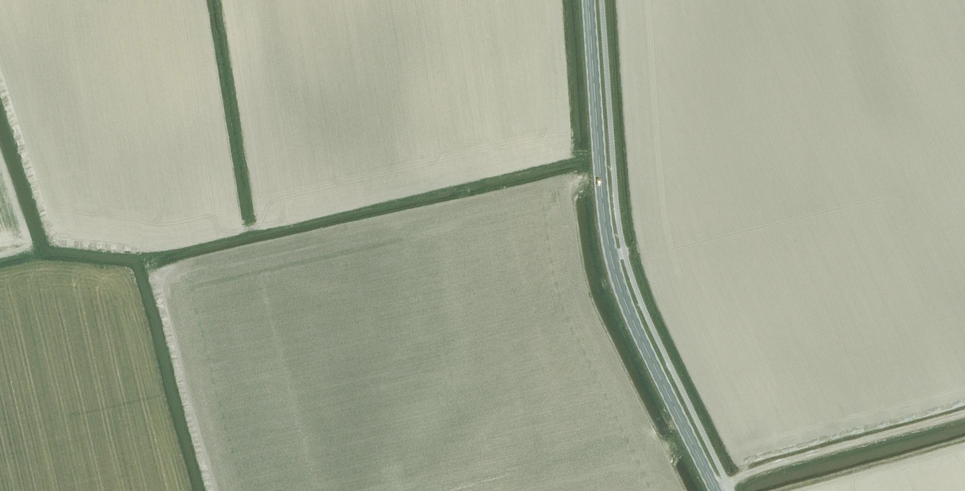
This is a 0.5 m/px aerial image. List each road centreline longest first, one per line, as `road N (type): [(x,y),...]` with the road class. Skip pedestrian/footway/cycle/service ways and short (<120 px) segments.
road 1 (primary): [(716,490),(613,263),(588,0)]

